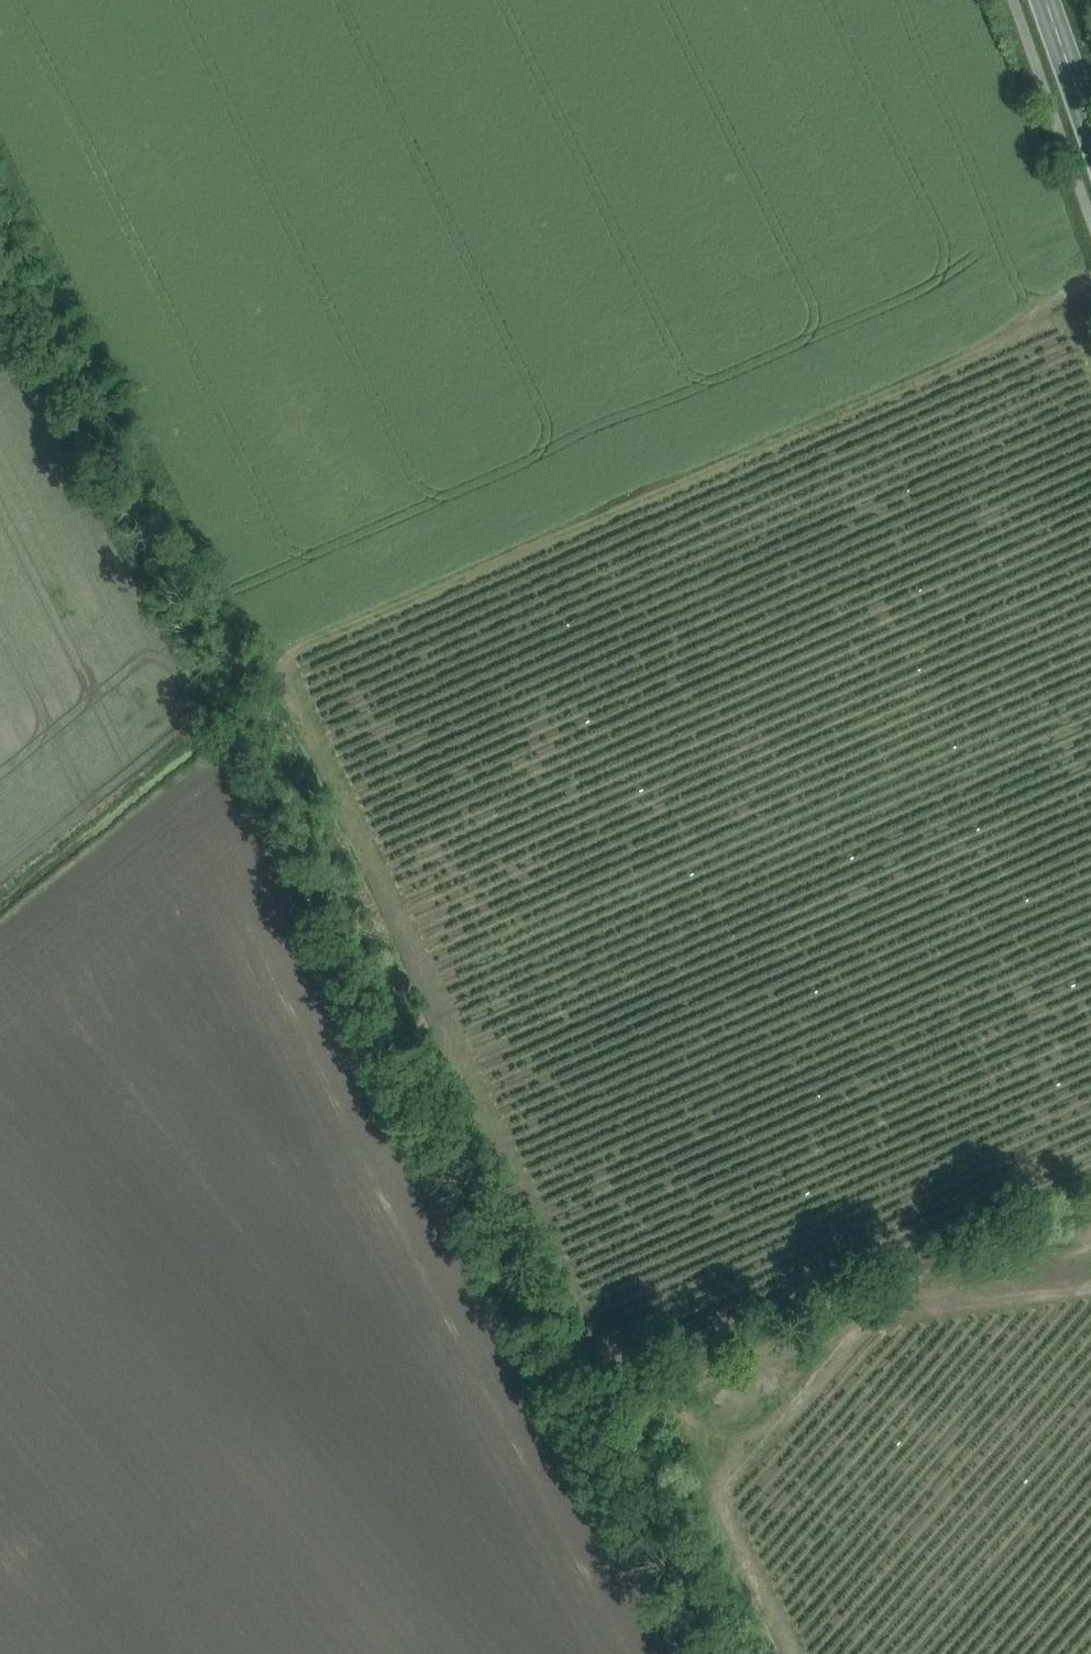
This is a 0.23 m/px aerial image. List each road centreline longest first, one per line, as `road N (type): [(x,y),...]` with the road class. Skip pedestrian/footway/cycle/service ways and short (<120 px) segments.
road 1 (secondary): [(1090,114),(1051,0)]

